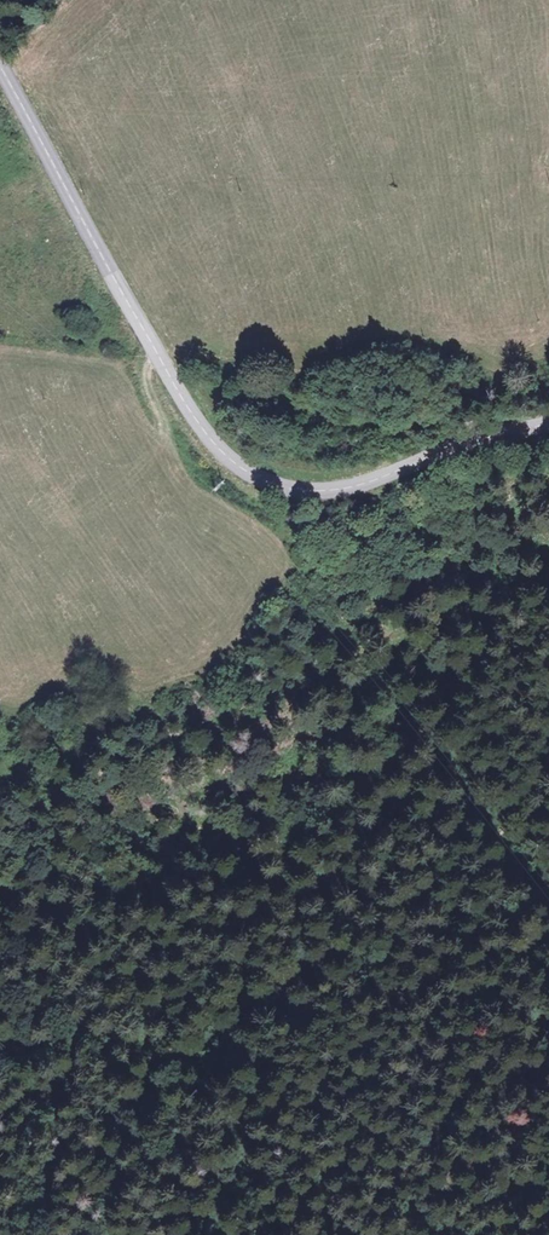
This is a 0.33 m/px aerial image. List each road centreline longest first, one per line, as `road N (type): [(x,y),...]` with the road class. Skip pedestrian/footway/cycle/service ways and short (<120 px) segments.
road 1 (tertiary): [(548,424),(343,489),(280,488),(247,474),(190,422),(0,70)]
road 2 (track): [(0,1095),(27,1062),(77,1040),(158,1049),(188,1045),(253,986),(347,937),(461,850),(548,746)]

